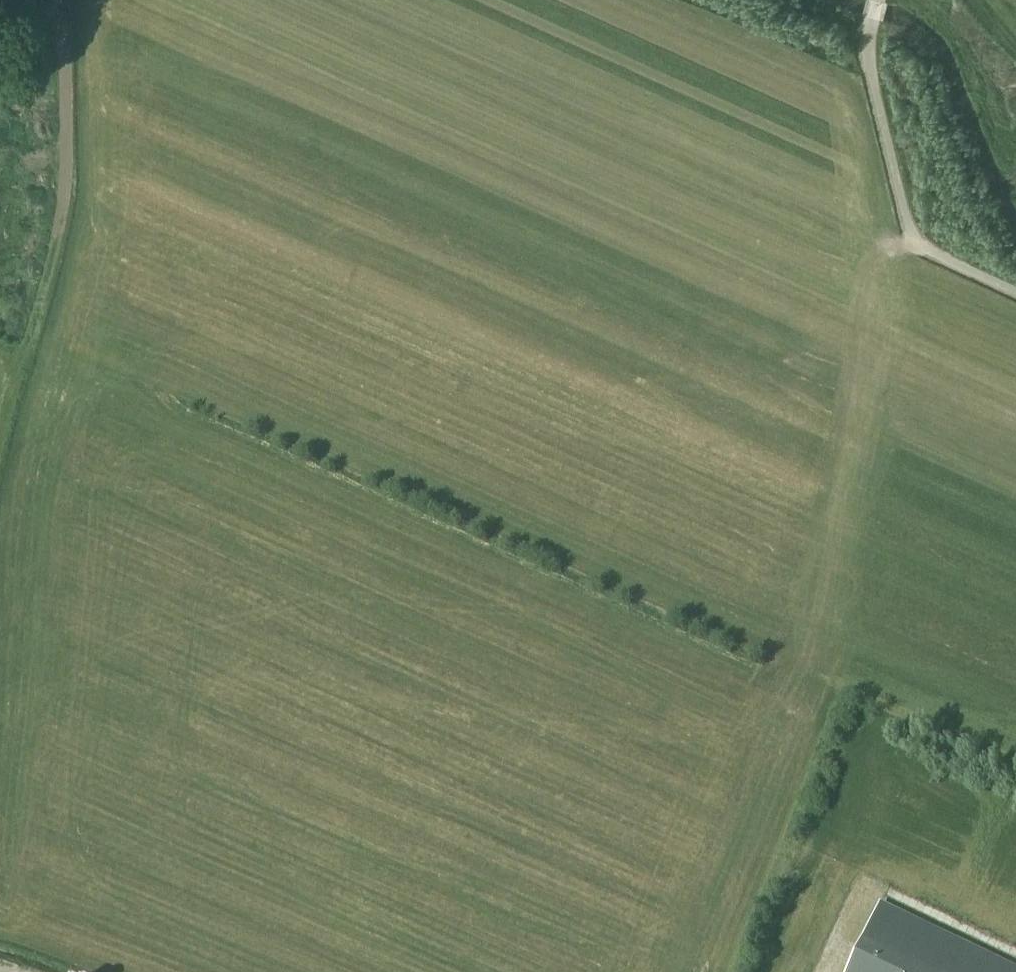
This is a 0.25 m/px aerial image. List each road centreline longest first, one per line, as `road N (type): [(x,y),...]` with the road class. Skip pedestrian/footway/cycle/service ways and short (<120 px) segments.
road 1 (track): [(1015,290),(912,241),(864,56),(877,0)]

